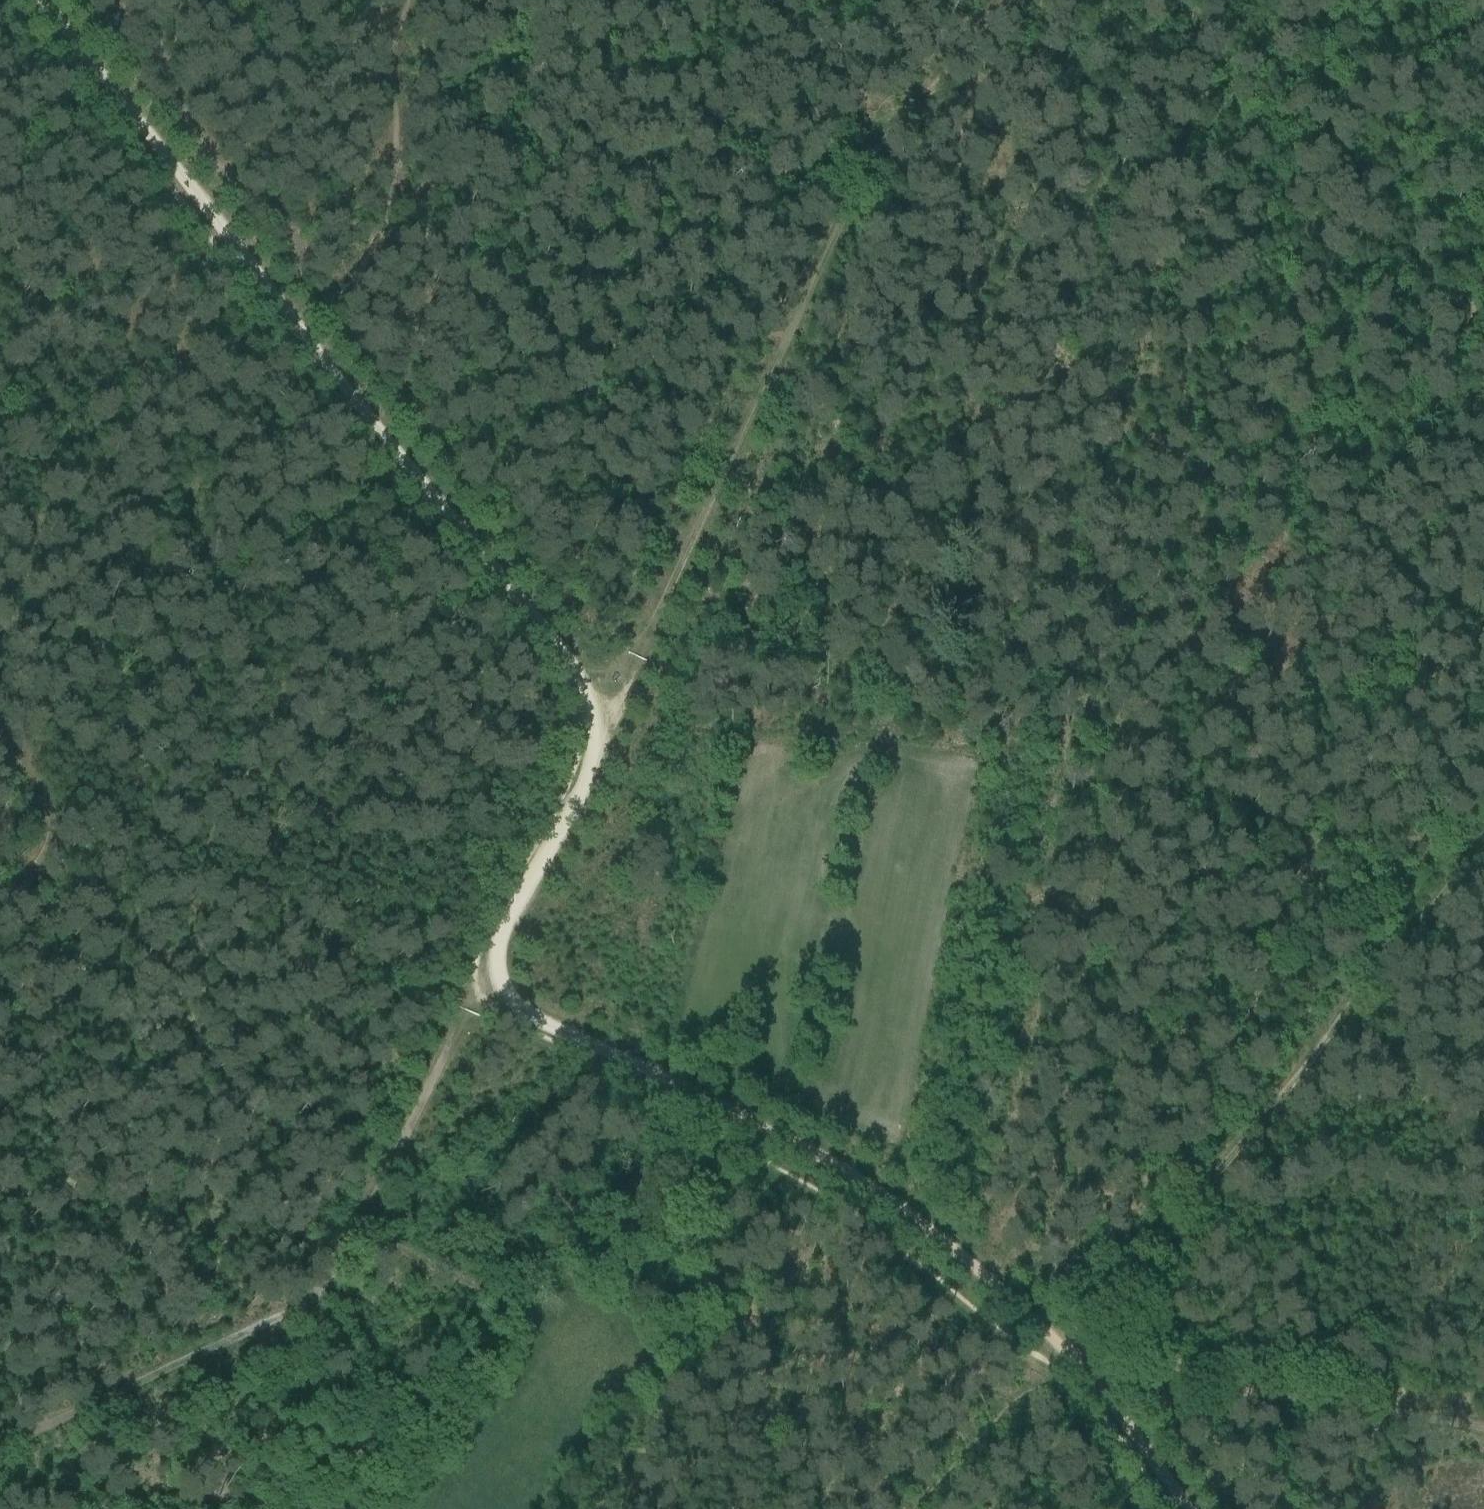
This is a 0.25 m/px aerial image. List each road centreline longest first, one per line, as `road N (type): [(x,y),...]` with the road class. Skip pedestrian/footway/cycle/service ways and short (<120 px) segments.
road 1 (track): [(42,0),(548,626),(579,674),(599,734)]
road 2 (track): [(501,986),(548,1026),(694,1089),(843,1170),(914,1219),(1086,1373),(1184,1508)]
road 3 (track): [(0,1448),(298,1311),(332,1278),(473,998),(501,986)]
road 4 (track): [(1050,1367),(1114,1306),(1483,843)]
road 5 (track): [(1483,1429),(1086,1373)]
road 6 (track): [(409,0),(393,214),(374,256),(297,351)]
road 7 (track): [(599,734),(591,779),(501,939),(501,986)]

